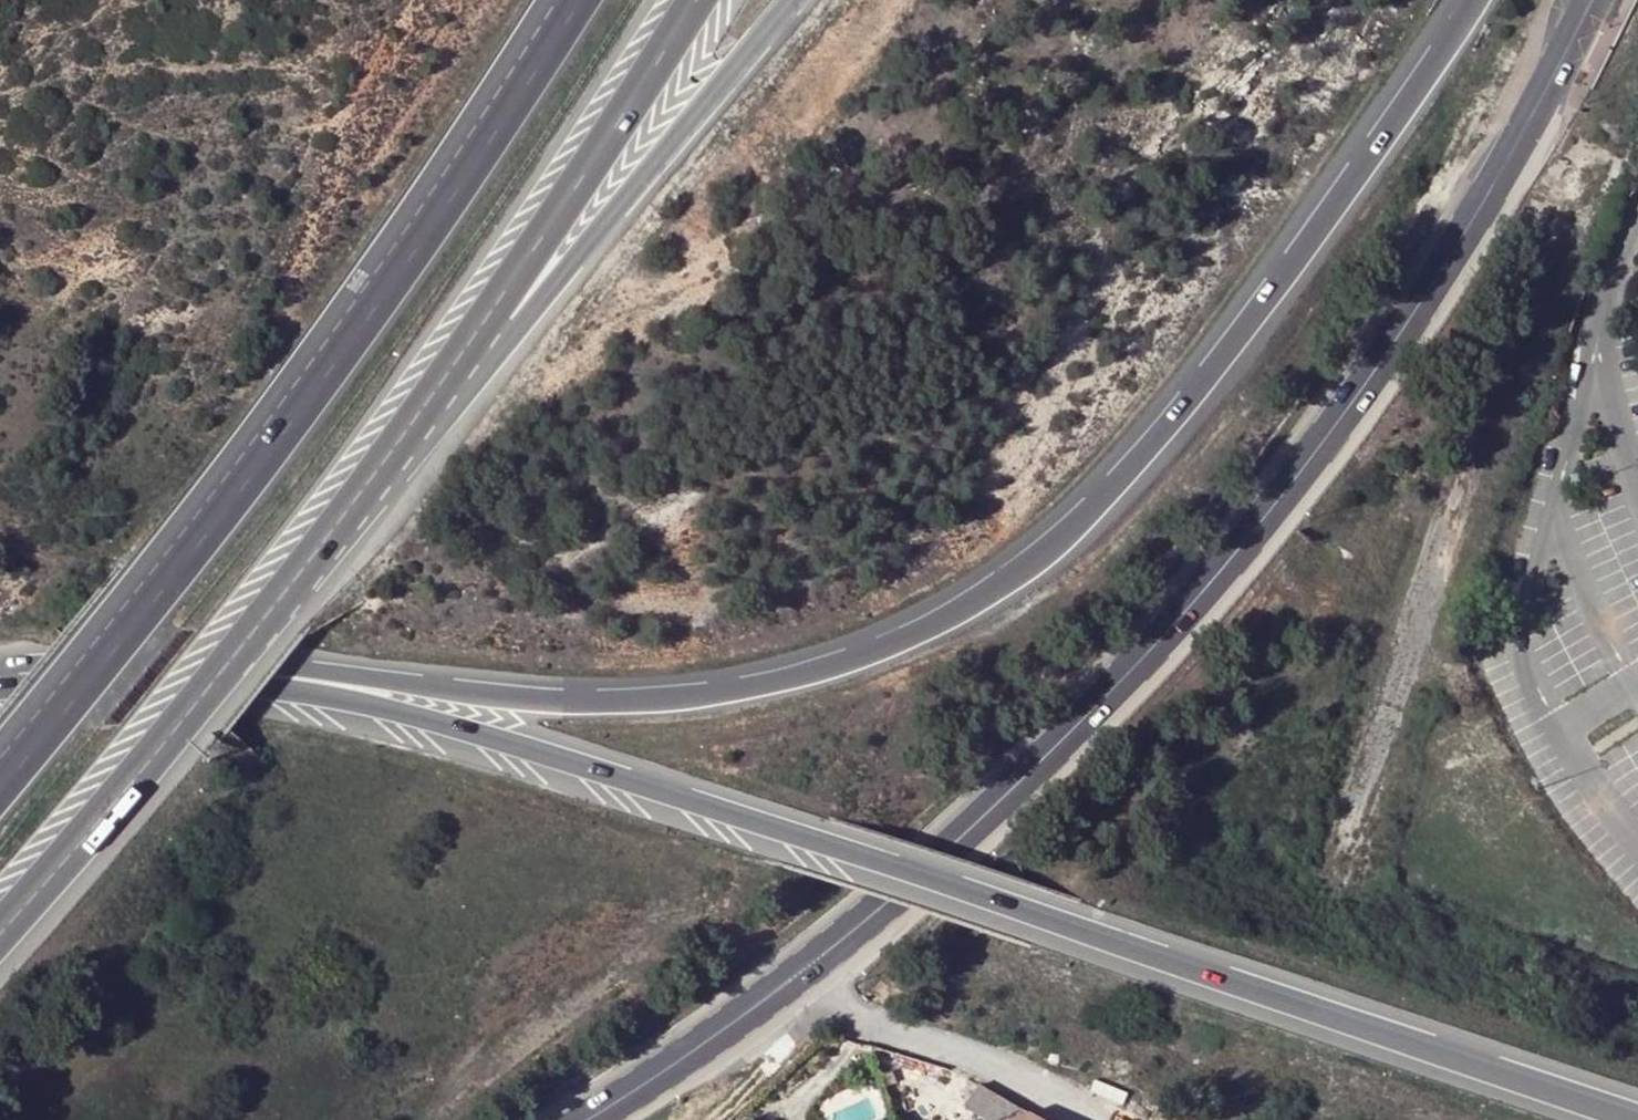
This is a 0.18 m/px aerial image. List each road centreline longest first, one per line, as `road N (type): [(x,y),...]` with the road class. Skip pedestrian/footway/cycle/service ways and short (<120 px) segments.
road 1 (motorway): [(1470,0),(1369,153),(1192,389),(1025,566),(937,622),(790,680),(699,692),(586,696),(174,666)]
road 2 (motorway): [(1631,1119),(421,717),(174,666)]
road 3 (secondary): [(1593,0),(1513,148),(1328,433),(1169,625),(942,854),(776,989),(583,1119)]
road 4 (motorway): [(567,0),(330,352),(135,611),(0,768)]
road 5 (motorway): [(258,625),(791,0)]
road 6 (motorway): [(258,625),(697,0)]
road 7 (motorway): [(0,934),(258,625)]
road 8 (motorway): [(174,666),(0,673)]

